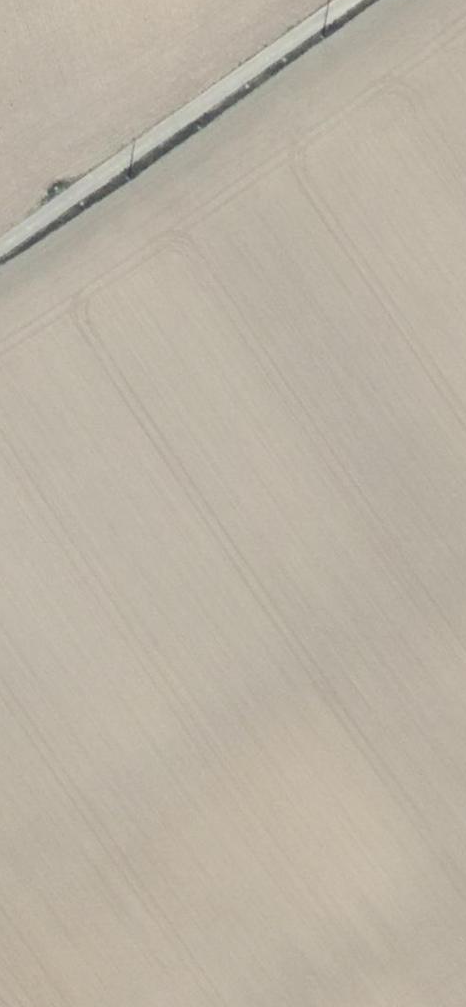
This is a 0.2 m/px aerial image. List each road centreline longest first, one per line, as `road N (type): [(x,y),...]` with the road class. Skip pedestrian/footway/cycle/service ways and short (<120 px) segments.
road 1 (unclassified): [(0,246),(345,0)]

